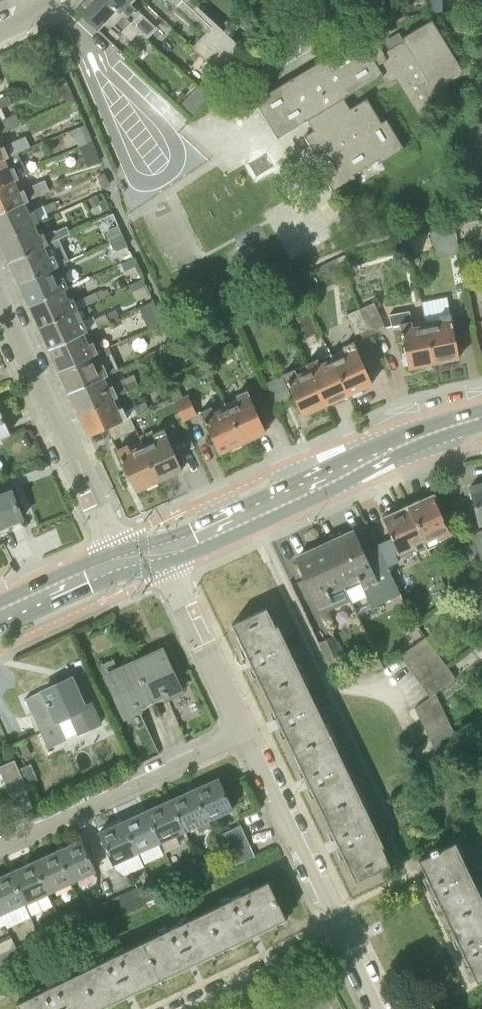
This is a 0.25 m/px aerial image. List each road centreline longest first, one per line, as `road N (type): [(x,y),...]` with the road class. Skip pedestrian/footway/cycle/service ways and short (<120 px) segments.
road 1 (tertiary): [(159,551),(389,449),(481,418)]
road 2 (residential): [(0,842),(245,731)]
road 3 (residential): [(101,520),(0,304)]
road 4 (residential): [(342,934),(245,731)]
road 5 (residential): [(185,1008),(342,934)]
road 6 (residential): [(245,731),(179,593)]
road 7 (tertiary): [(0,617),(122,564)]

